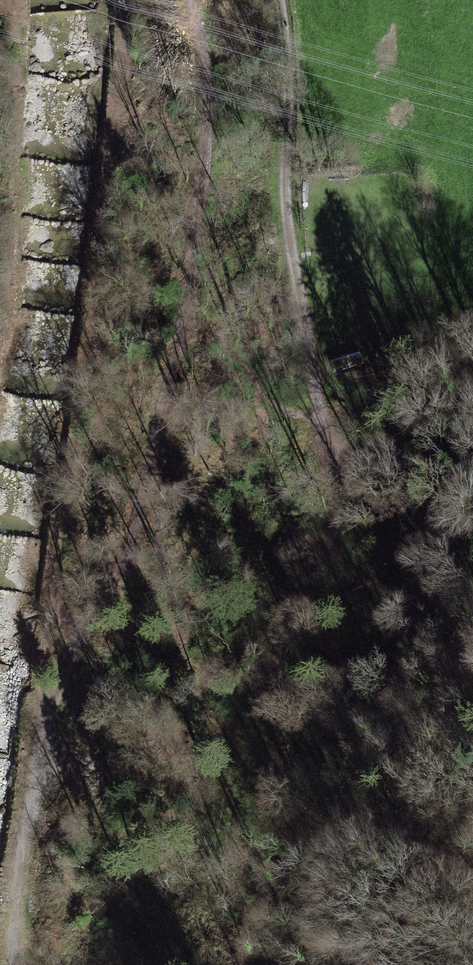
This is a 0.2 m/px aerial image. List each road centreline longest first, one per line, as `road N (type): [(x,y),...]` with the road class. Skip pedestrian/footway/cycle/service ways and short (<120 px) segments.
road 1 (track): [(194,0),(204,41),(210,173),(145,533),(38,750)]
road 2 (track): [(472,455),(414,464),(355,455),(337,433),(296,203),(279,0)]
road 3 (track): [(38,750),(12,964)]

